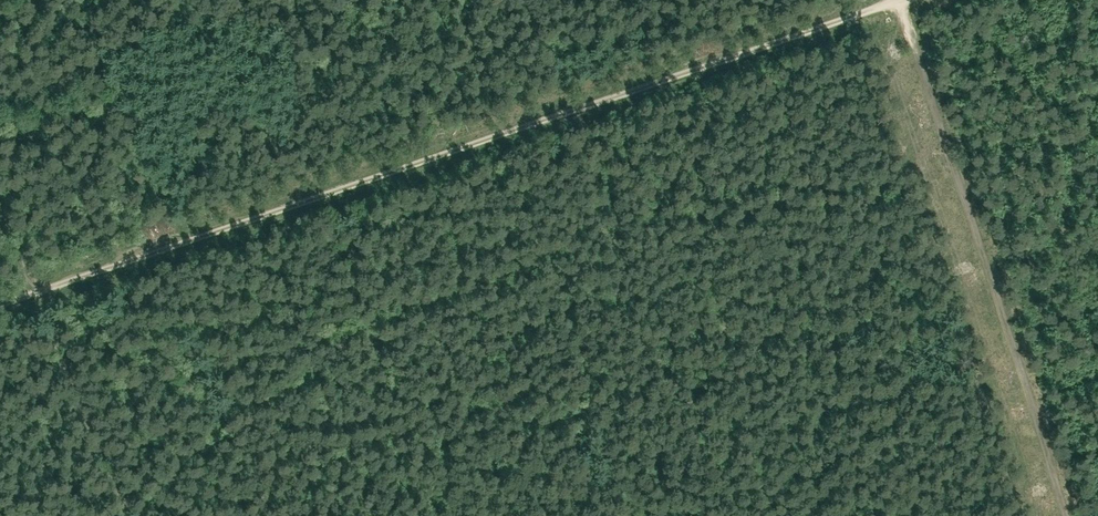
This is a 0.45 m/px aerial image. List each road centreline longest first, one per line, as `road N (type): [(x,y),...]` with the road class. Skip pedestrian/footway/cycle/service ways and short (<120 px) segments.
road 1 (track): [(899,0),(0,307)]
road 2 (track): [(1067,515),(899,0)]
road 3 (track): [(130,515),(0,207)]

